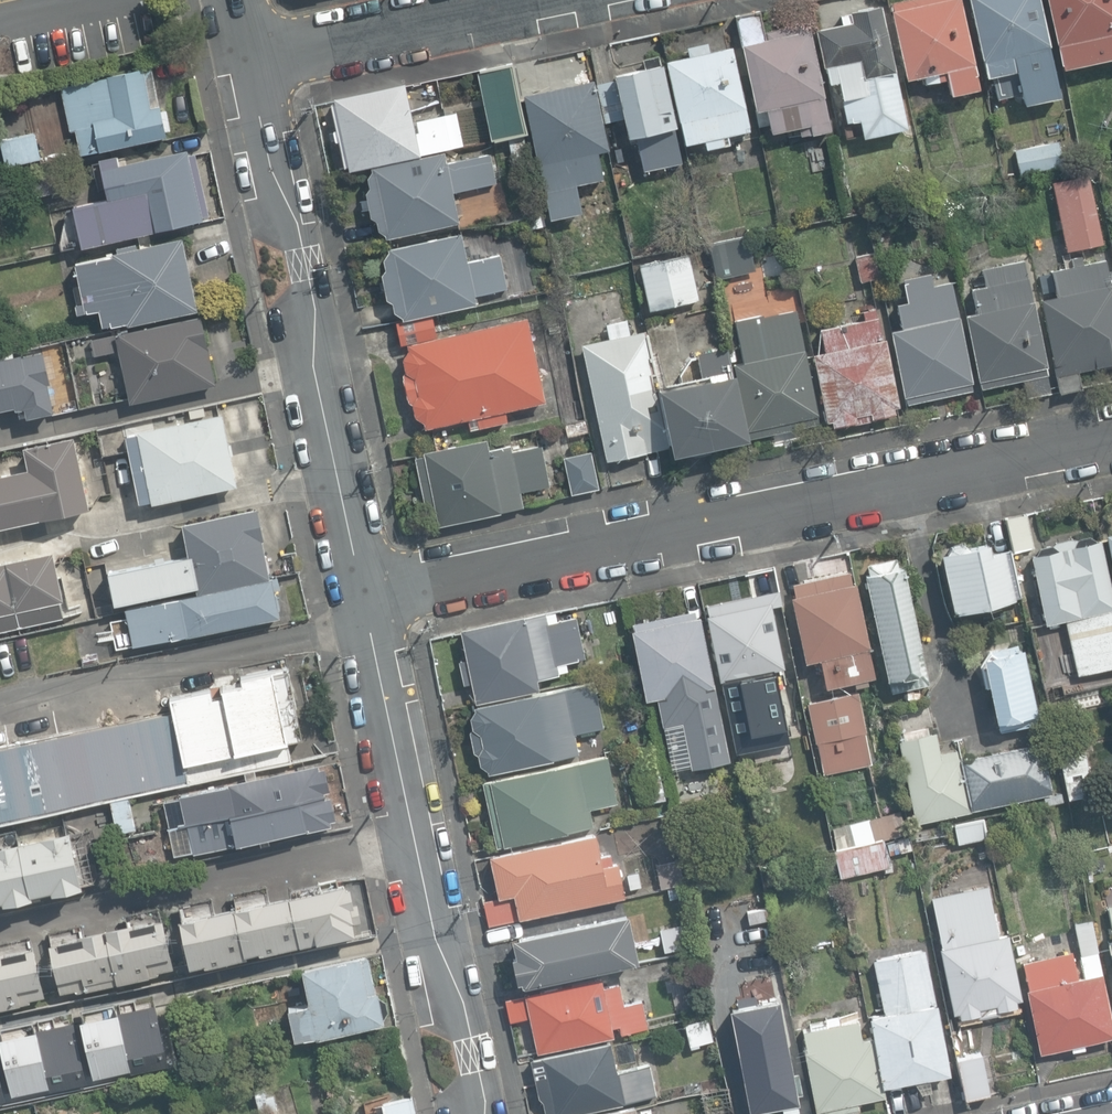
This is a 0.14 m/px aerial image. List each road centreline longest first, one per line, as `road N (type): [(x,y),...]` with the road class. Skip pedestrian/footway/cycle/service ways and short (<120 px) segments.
road 1 (residential): [(1111,434),(364,594)]
road 2 (residential): [(364,594),(313,365),(305,268),(251,54)]
road 3 (residential): [(483,1113),(458,996),(430,929),(364,594)]
road 4 (residential): [(506,0),(251,54)]

